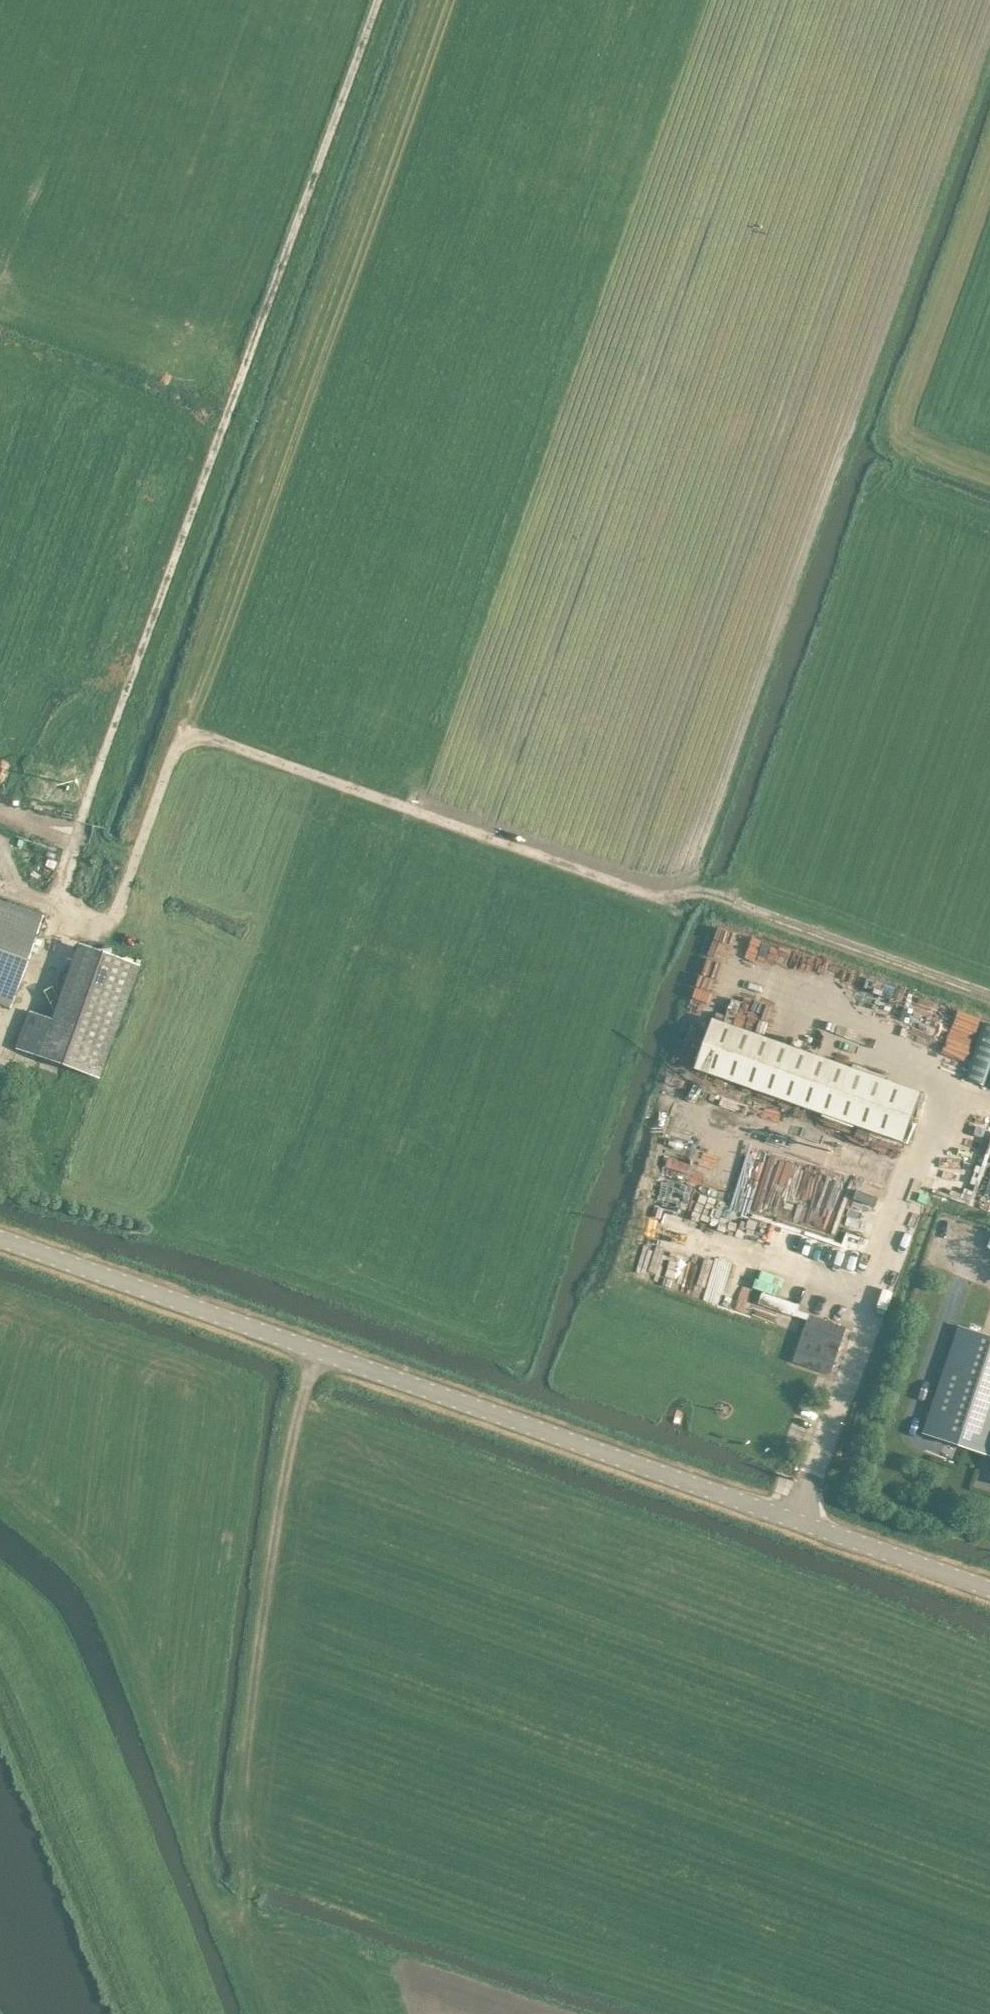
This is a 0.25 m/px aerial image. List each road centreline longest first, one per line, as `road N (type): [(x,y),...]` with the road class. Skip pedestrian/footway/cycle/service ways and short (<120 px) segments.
road 1 (tertiary): [(989,1587),(0,1240)]

